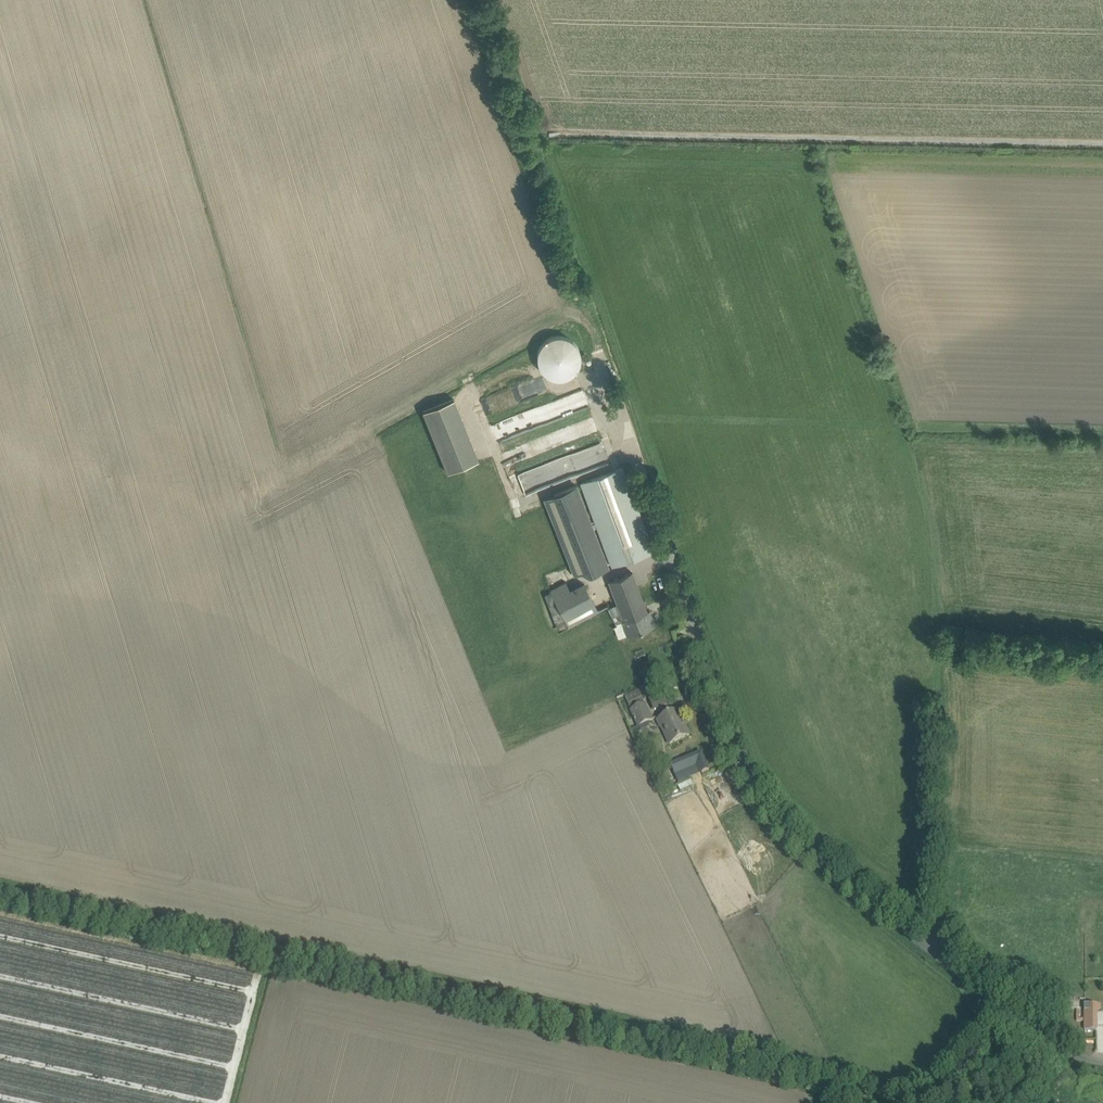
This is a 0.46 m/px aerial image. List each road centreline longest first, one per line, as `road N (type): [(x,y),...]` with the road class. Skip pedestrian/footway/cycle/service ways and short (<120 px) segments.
road 1 (track): [(994,996),(930,1079),(900,1087),(0,891)]
road 2 (unclassified): [(1102,1060),(1057,1047),(760,797),(640,454)]

